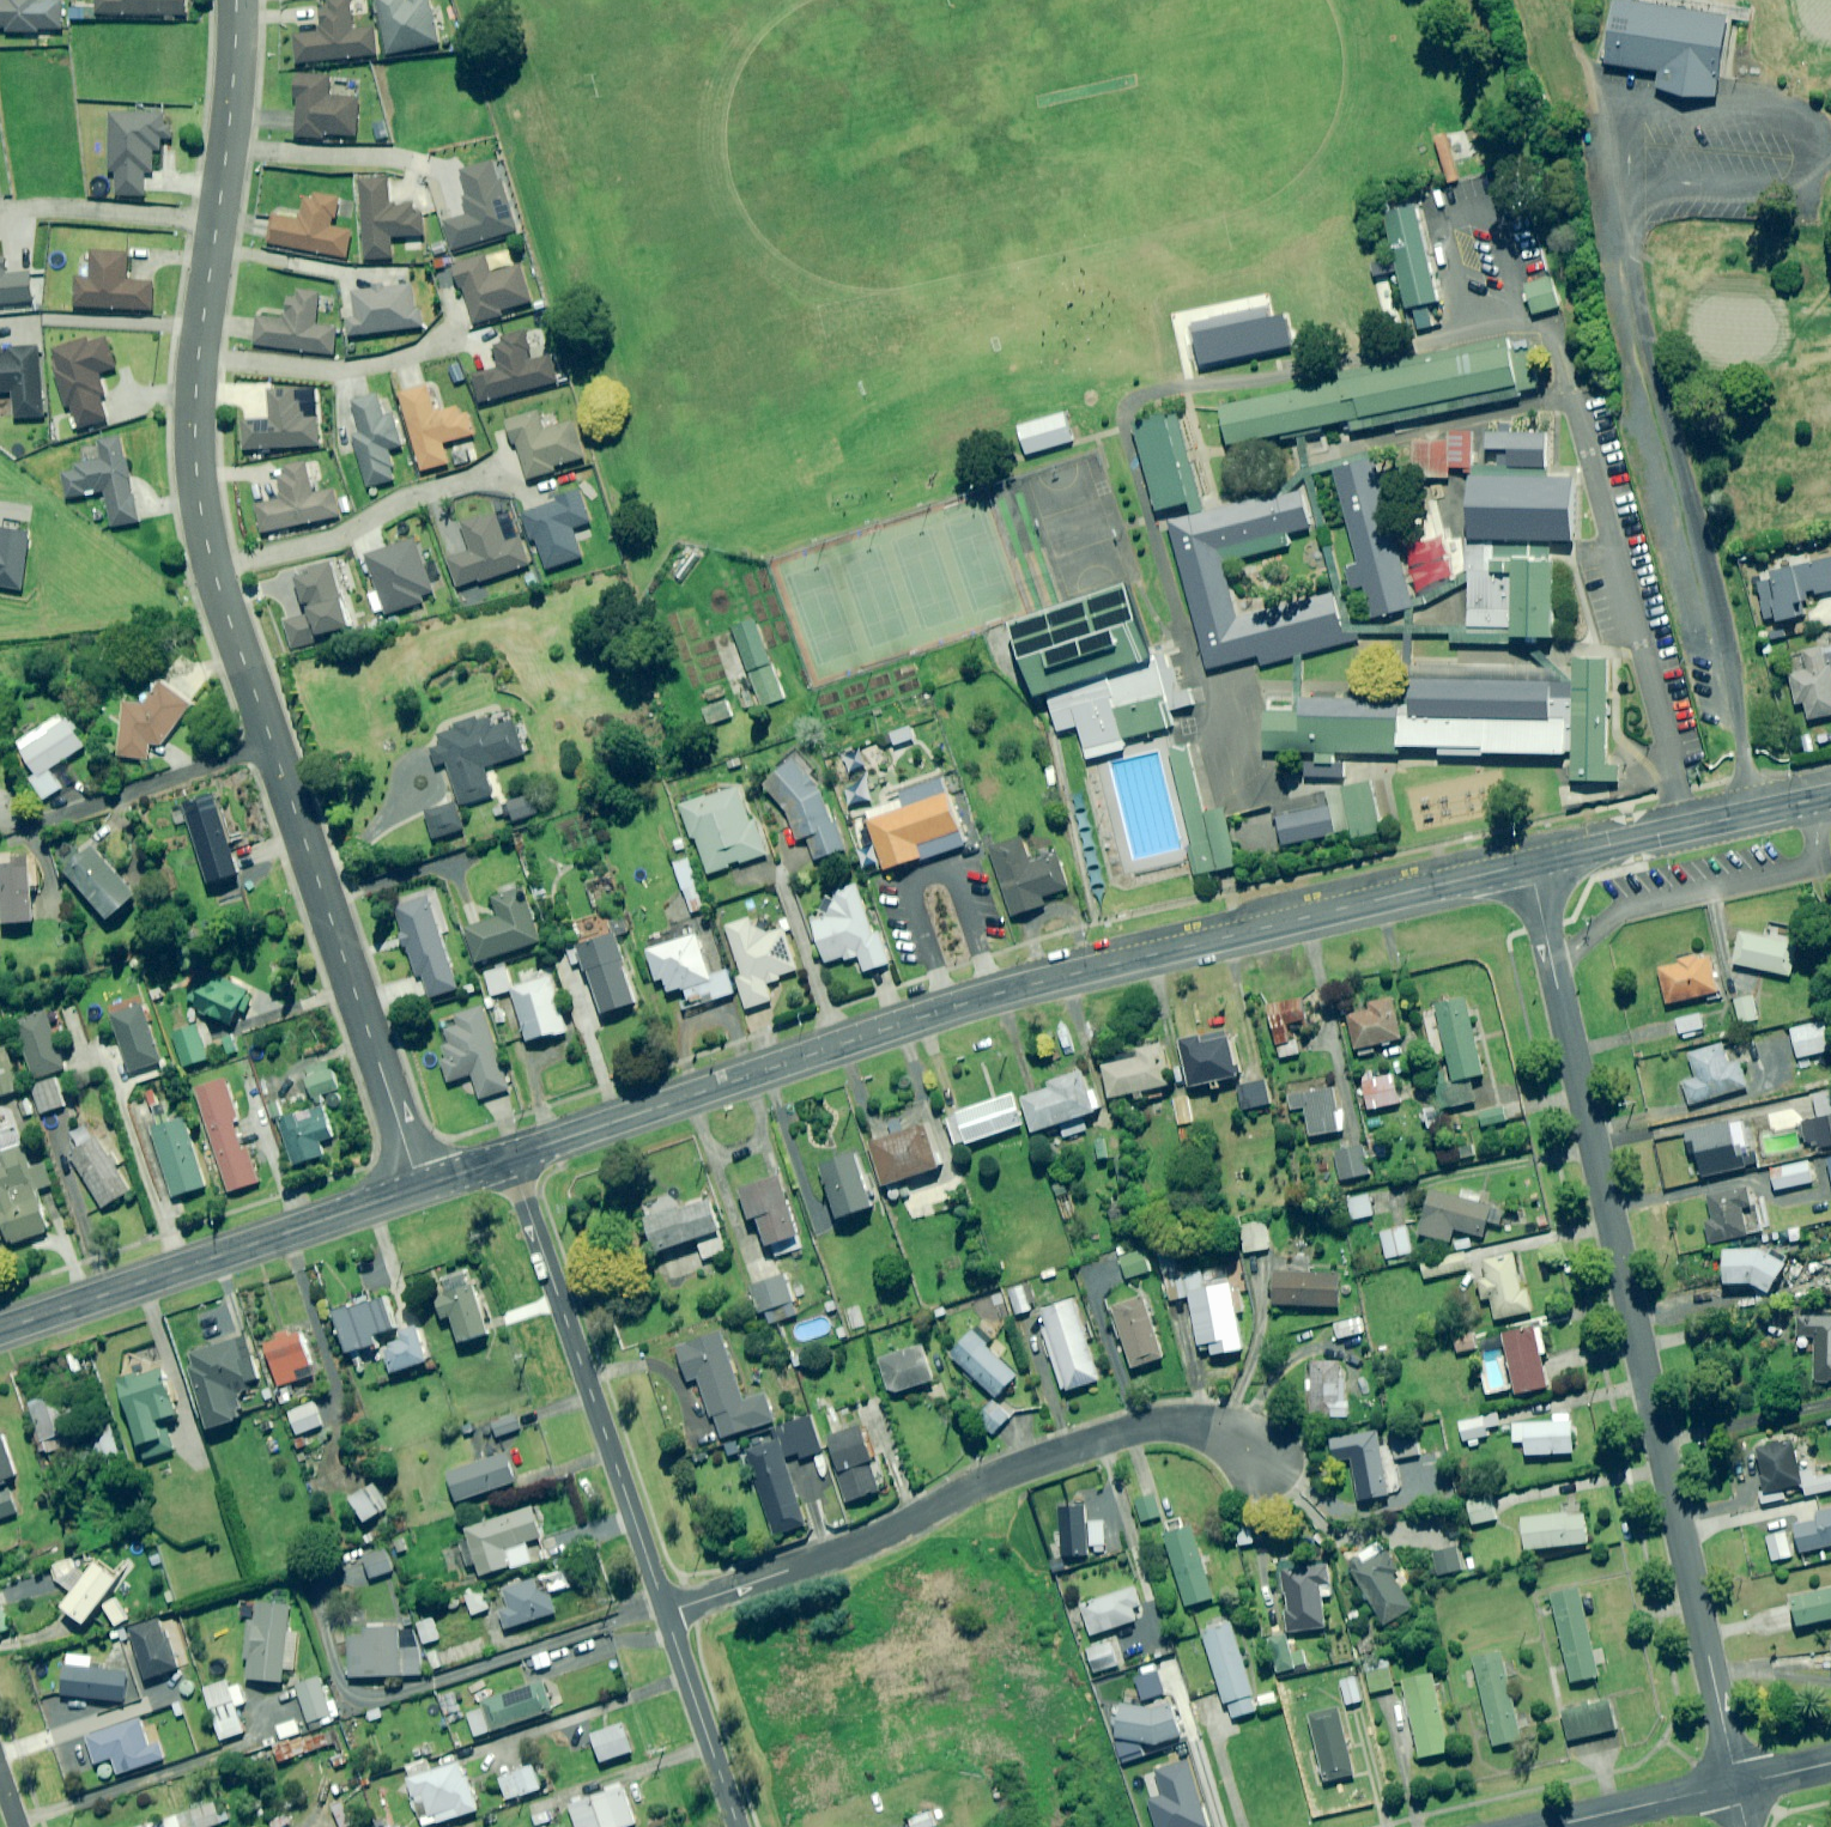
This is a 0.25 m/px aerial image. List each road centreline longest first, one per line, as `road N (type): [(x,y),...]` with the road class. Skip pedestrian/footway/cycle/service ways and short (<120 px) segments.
road 1 (secondary): [(511,1157),(990,996),(1530,865)]
road 2 (residential): [(1737,1787),(1530,865)]
road 3 (residential): [(272,743),(212,568),(196,434),(197,354),(227,148),(236,0)]
road 4 (residential): [(1259,1456),(1183,1421),(1137,1425),(996,1475),(861,1545),(667,1611)]
road 5 (residential): [(667,1611),(511,1157)]
road 6 (residential): [(421,1188),(272,743)]
road 7 (secondary): [(0,1331),(421,1188)]
road 8 (secondary): [(1530,865),(1830,797)]
road 9 (residential): [(38,822),(272,743)]
road 10 (residential): [(739,1826),(667,1611)]
road 11 (residential): [(1551,1826),(1737,1787)]

